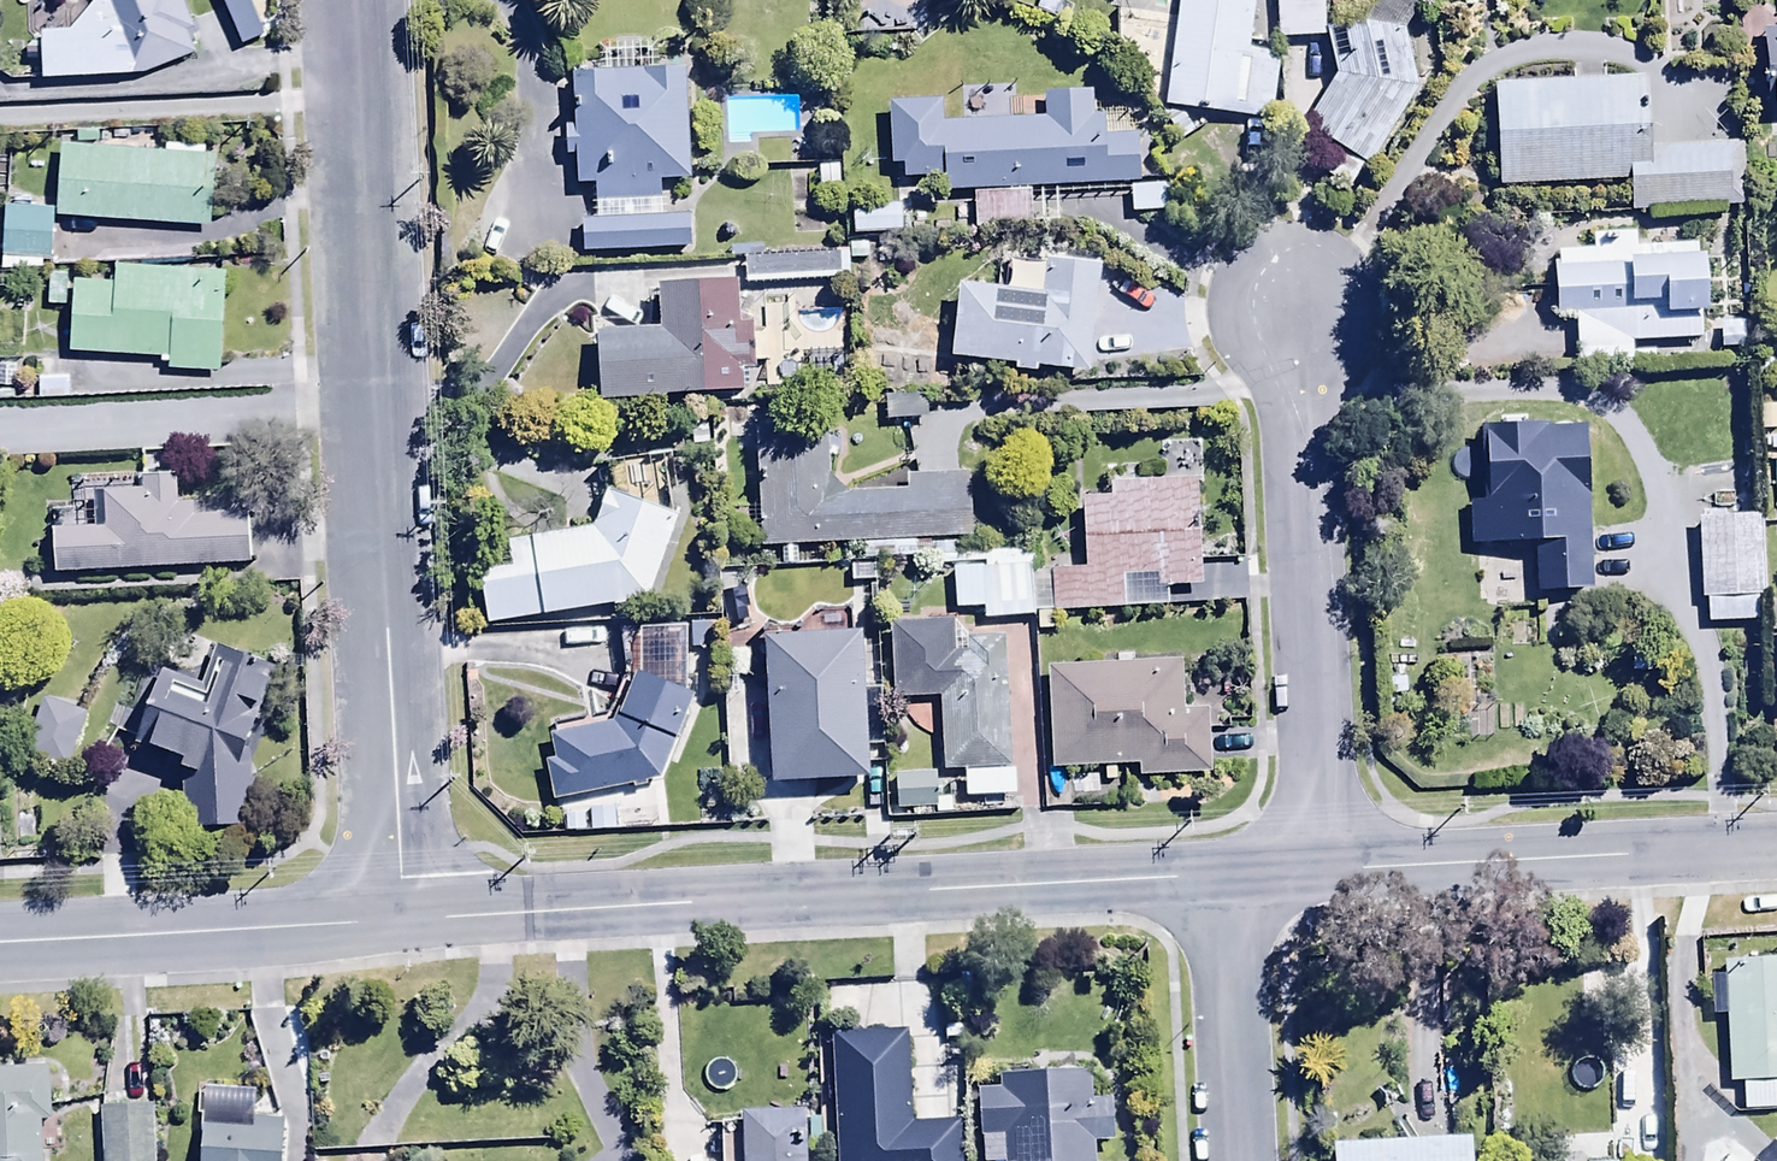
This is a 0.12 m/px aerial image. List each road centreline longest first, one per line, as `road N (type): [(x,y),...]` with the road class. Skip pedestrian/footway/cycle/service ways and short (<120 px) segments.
road 1 (unclassified): [(353,0),(401,921)]
road 2 (unclassified): [(1225,878),(401,921)]
road 3 (residential): [(1294,313),(1323,873)]
road 4 (unclassified): [(1776,849),(1323,873)]
road 5 (unclassified): [(401,921),(0,942)]
road 6 (residential): [(1225,878),(1239,1160)]

